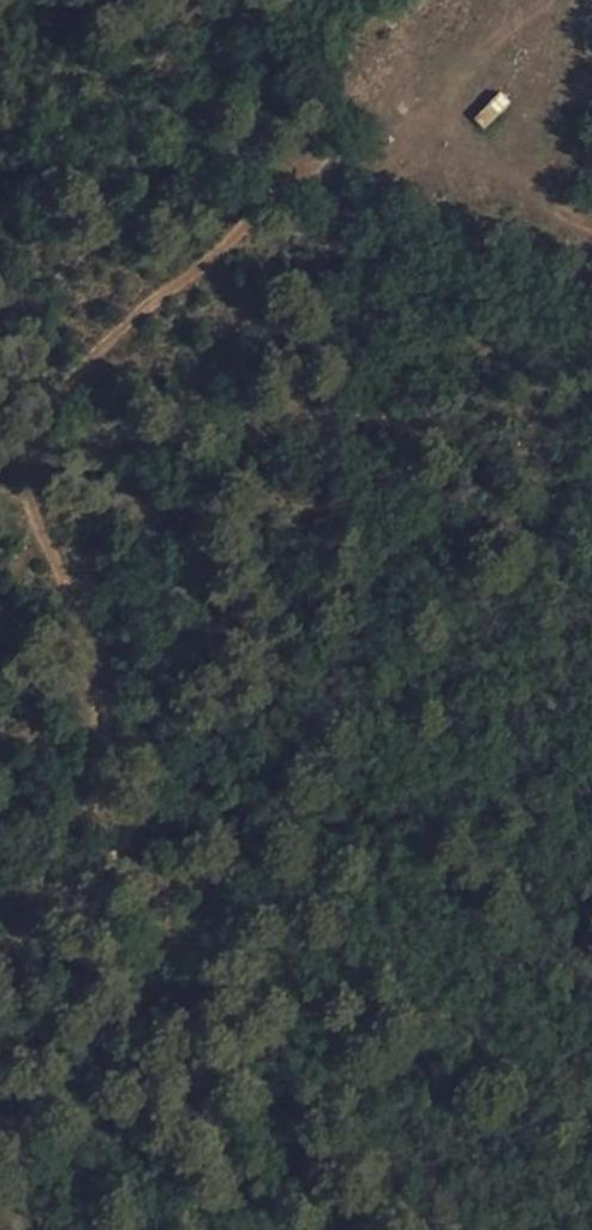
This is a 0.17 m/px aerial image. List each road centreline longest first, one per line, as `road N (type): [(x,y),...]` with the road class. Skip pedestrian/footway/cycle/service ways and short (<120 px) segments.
road 1 (track): [(105,818),(95,637),(28,441),(91,347),(201,263),(285,176),(421,101)]
road 2 (track): [(591,225),(421,101)]
road 3 (track): [(0,967),(52,914),(105,818)]
road 4 (track): [(421,101),(572,0)]

